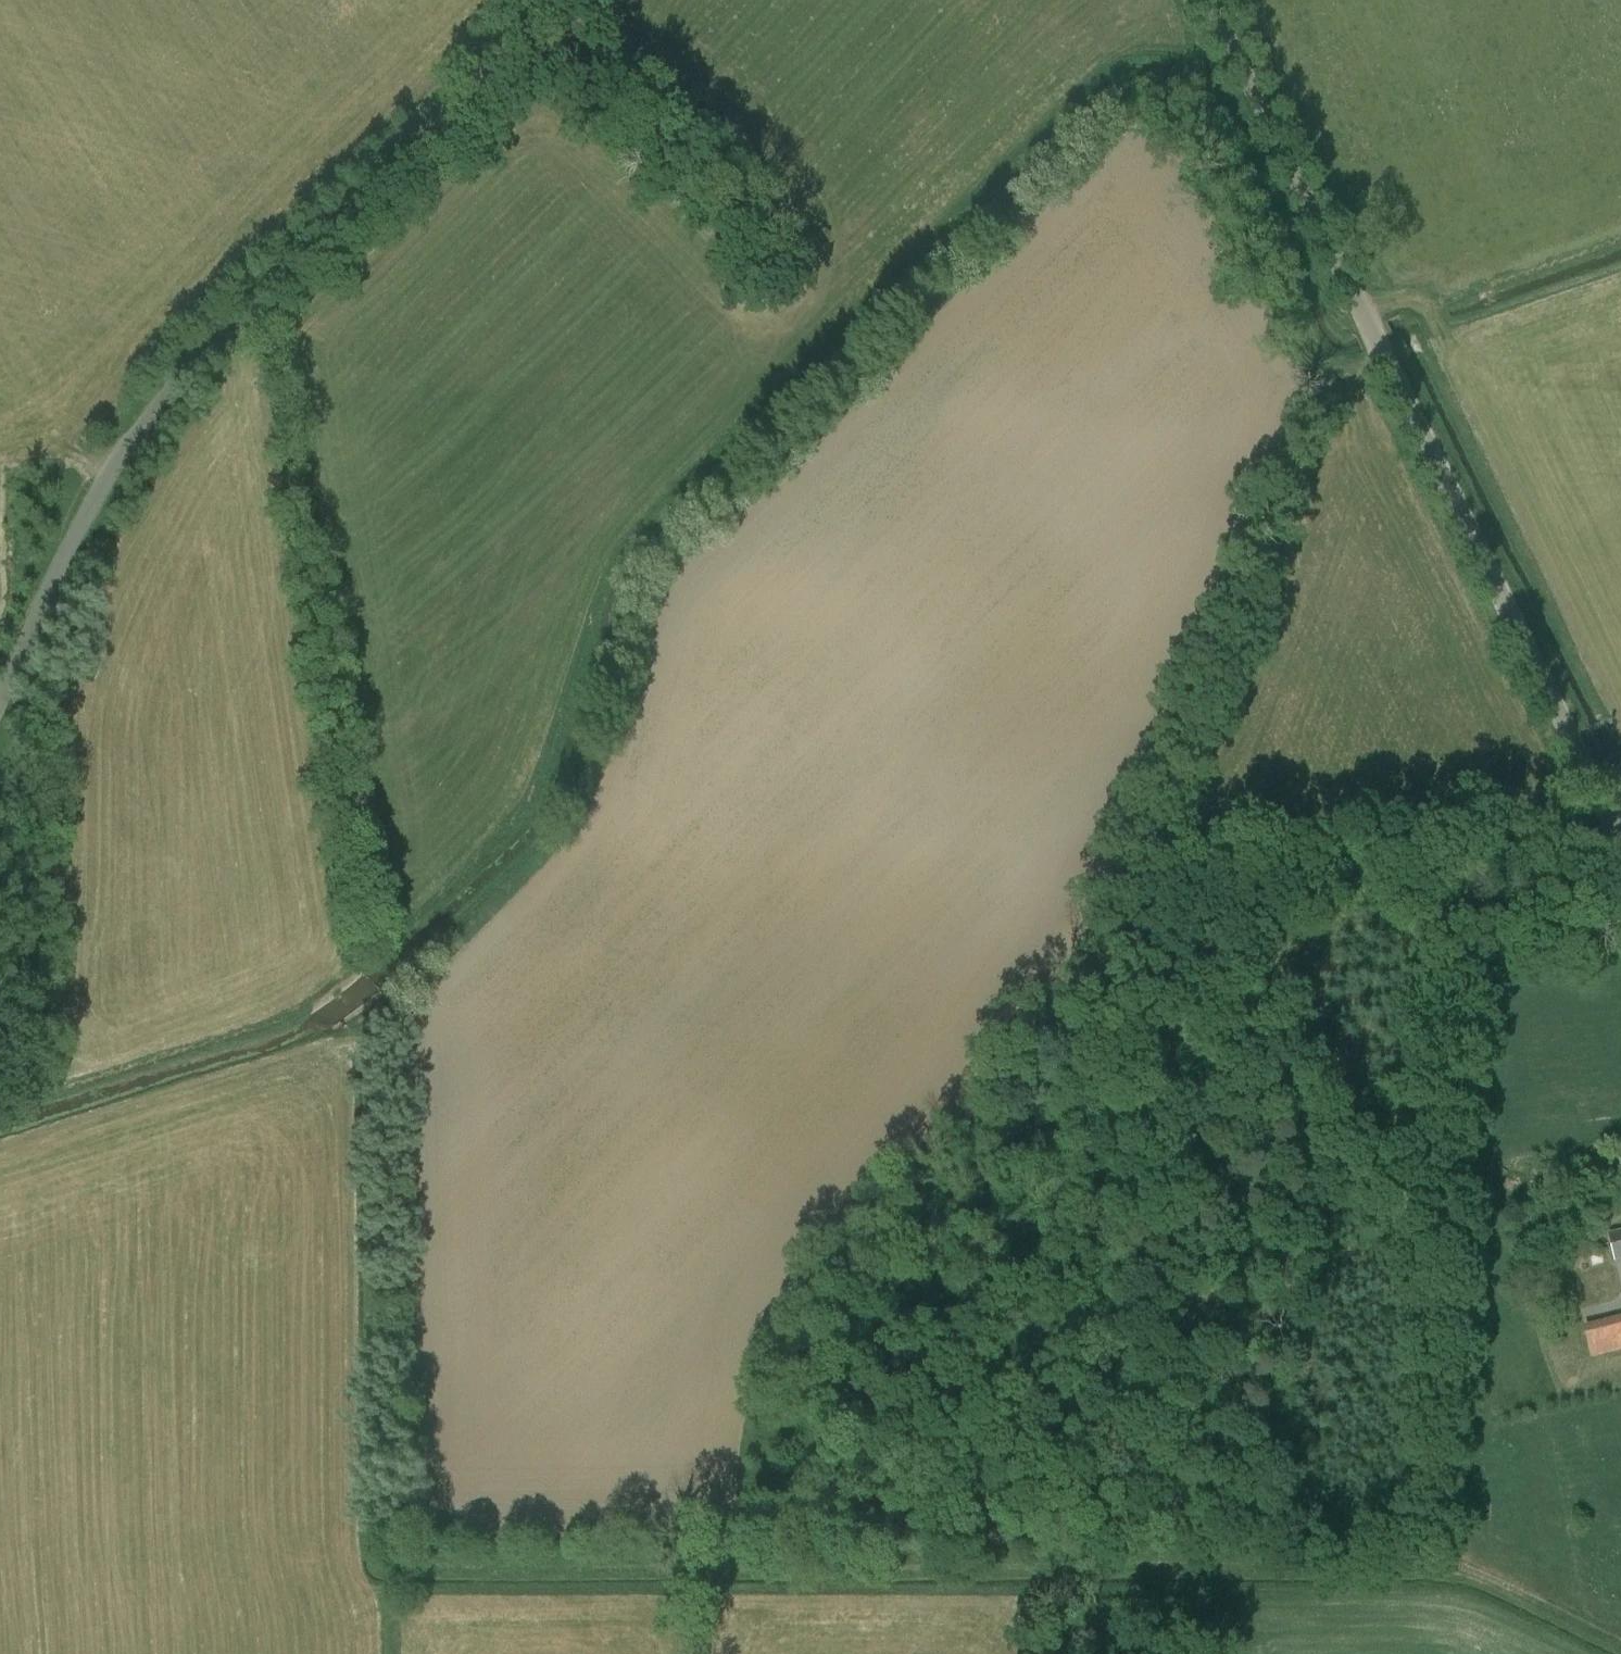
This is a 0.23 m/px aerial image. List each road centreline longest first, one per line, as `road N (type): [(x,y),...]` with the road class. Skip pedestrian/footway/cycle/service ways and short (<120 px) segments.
road 1 (unclassified): [(1620,874),(1441,474),(1208,0)]
road 2 (unclassified): [(0,711),(125,444),(558,0)]

